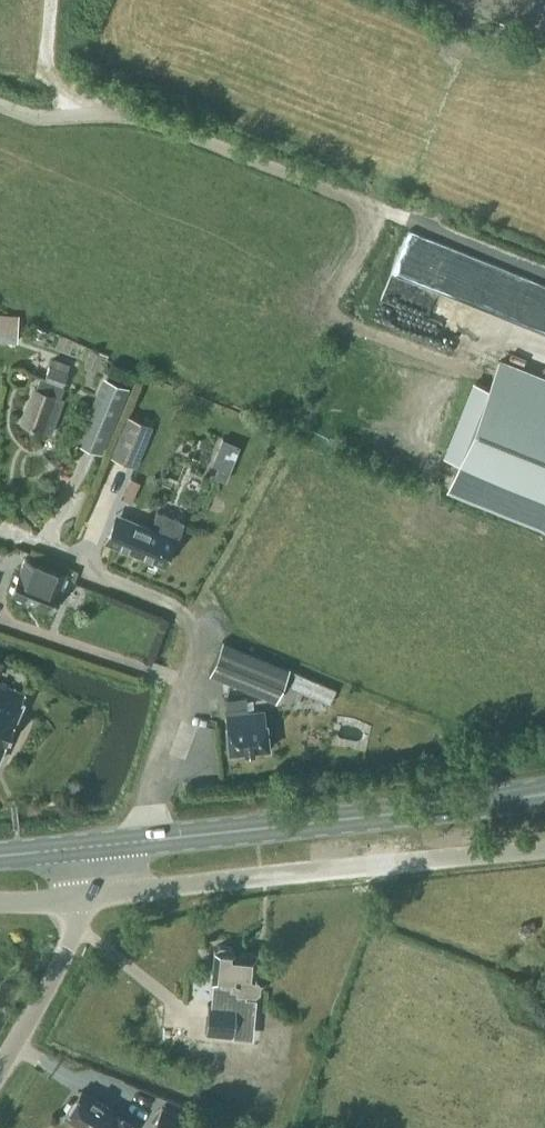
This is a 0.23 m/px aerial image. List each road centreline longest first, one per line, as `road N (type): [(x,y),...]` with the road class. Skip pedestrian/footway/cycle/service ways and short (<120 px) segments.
road 1 (unclassified): [(86,899),(544,849)]
road 2 (primary): [(88,846),(544,794)]
road 3 (unclassified): [(0,1069),(86,899)]

